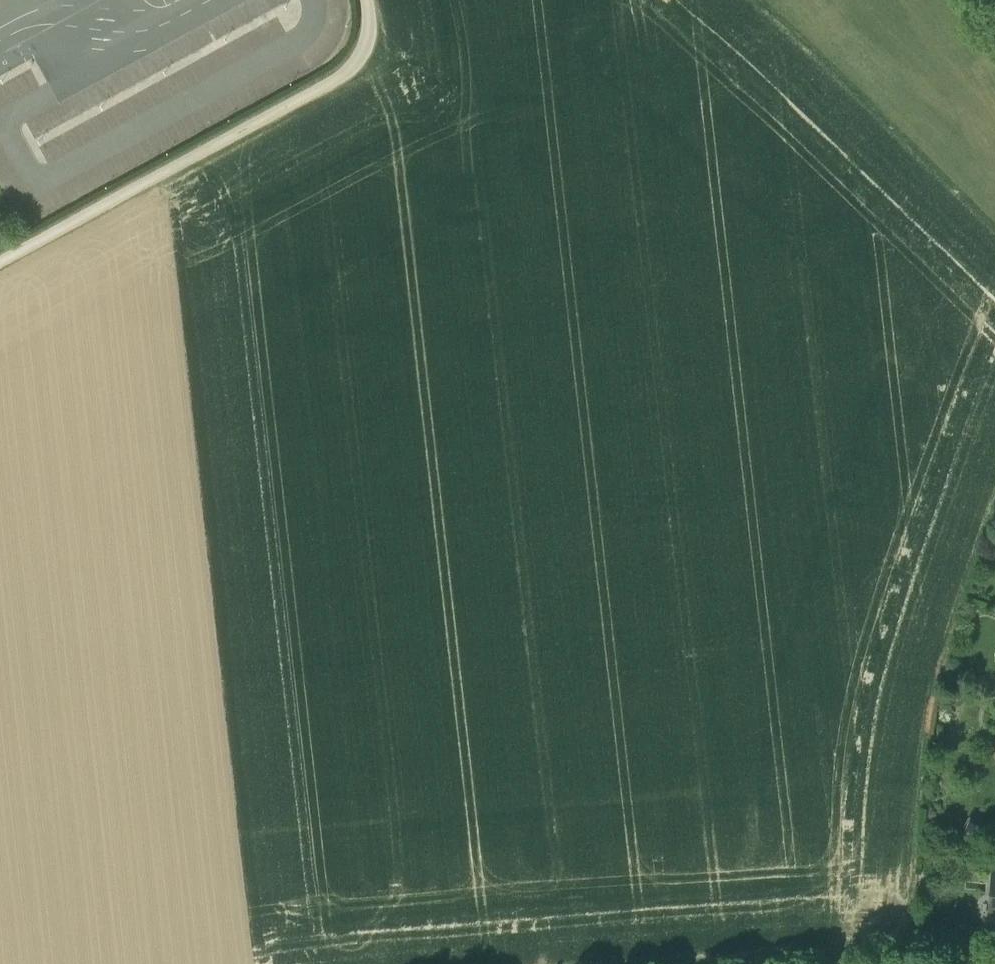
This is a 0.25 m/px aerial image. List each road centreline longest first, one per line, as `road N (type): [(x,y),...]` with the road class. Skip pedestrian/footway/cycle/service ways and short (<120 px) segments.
road 1 (track): [(368,0),(369,46),(352,69),(0,262)]

